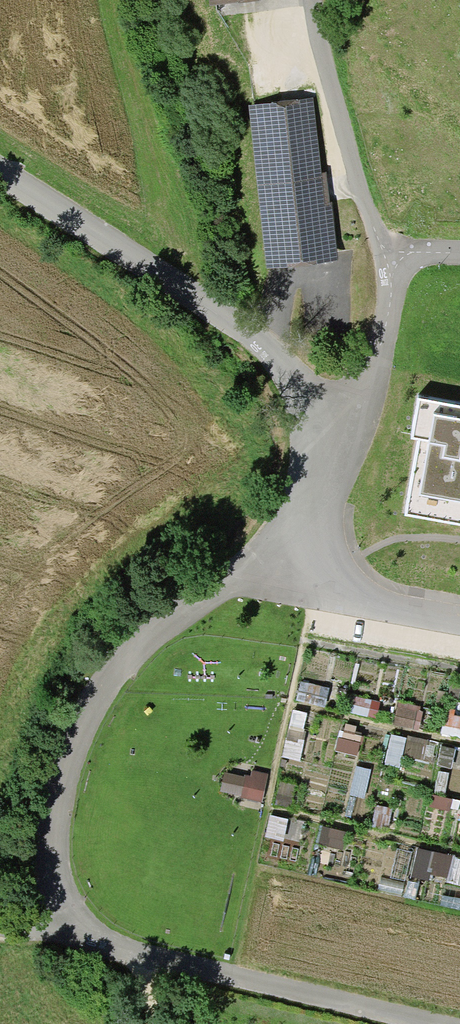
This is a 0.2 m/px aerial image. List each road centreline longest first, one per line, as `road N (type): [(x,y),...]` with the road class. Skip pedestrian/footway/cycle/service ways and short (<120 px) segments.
road 1 (residential): [(284,577),(248,579),(159,635),(83,729),(64,771),(54,851),(69,901),(93,938)]
road 2 (unclassified): [(343,428),(212,308),(0,165)]
road 3 (residential): [(93,938),(442,1023)]
road 4 (unclassified): [(391,261),(337,117),(313,0)]
road 5 (residential): [(459,622),(284,577)]
road 6 (unclassified): [(343,428),(386,329),(391,261)]
road 7 (unclassified): [(284,577),(343,428)]

